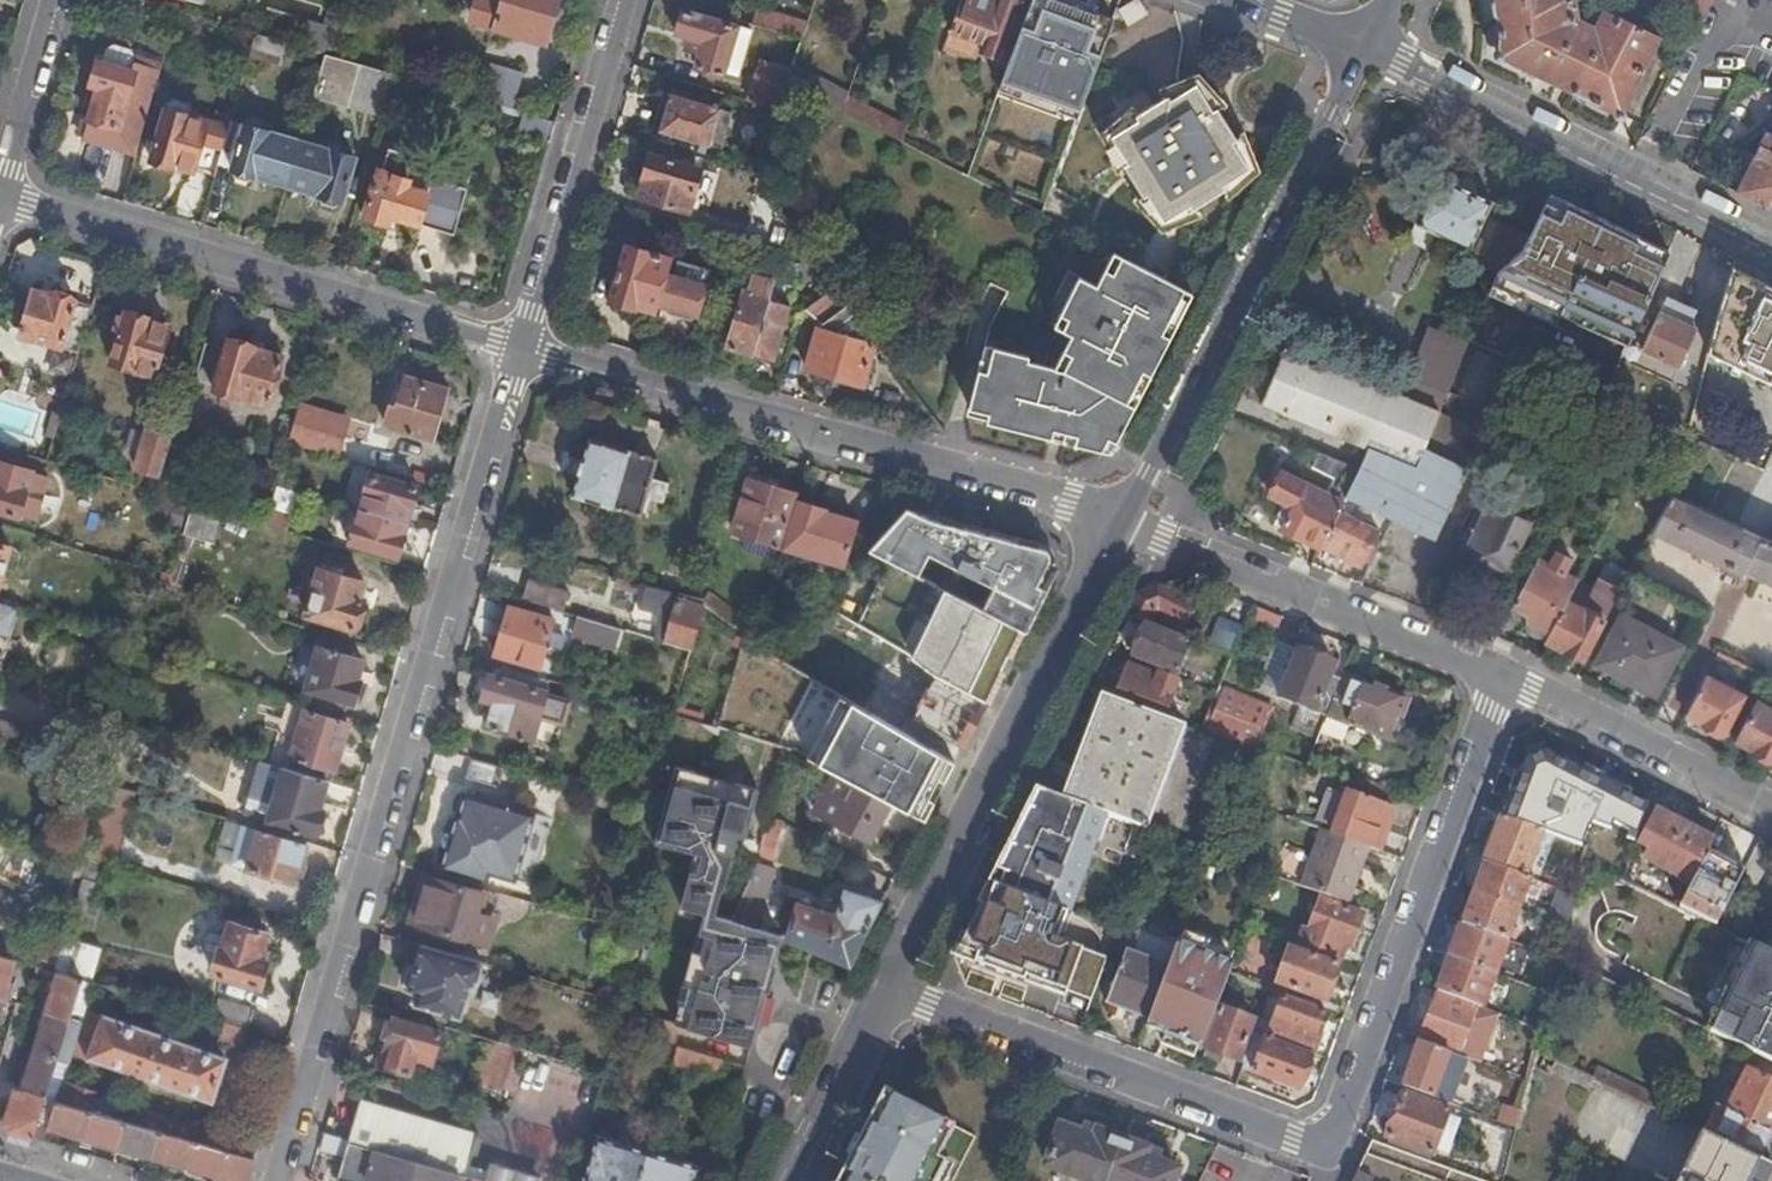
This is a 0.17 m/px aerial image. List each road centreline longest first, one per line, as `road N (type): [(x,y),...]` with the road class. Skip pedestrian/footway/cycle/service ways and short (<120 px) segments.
road 1 (residential): [(883,993),(1317,1151),(1497,678)]
road 2 (residential): [(281,1180),(512,351)]
road 3 (residential): [(512,351),(814,441),(1060,499),(1113,521)]
road 4 (secondary): [(1367,49),(1151,473),(1113,521)]
road 5 (residential): [(0,199),(512,351)]
road 6 (secondary): [(1113,521),(883,993)]
road 7 (unclassified): [(1367,49),(1771,247)]
road 8 (residential): [(1497,678),(1113,521)]
road 9 (residential): [(512,351),(618,0)]
road 10 (residential): [(1771,815),(1497,678)]
road 11 (secondary): [(883,993),(788,1180)]
road 12 (residential): [(56,0),(0,191)]
road 13 (tertiary): [(1367,49),(1240,0)]

